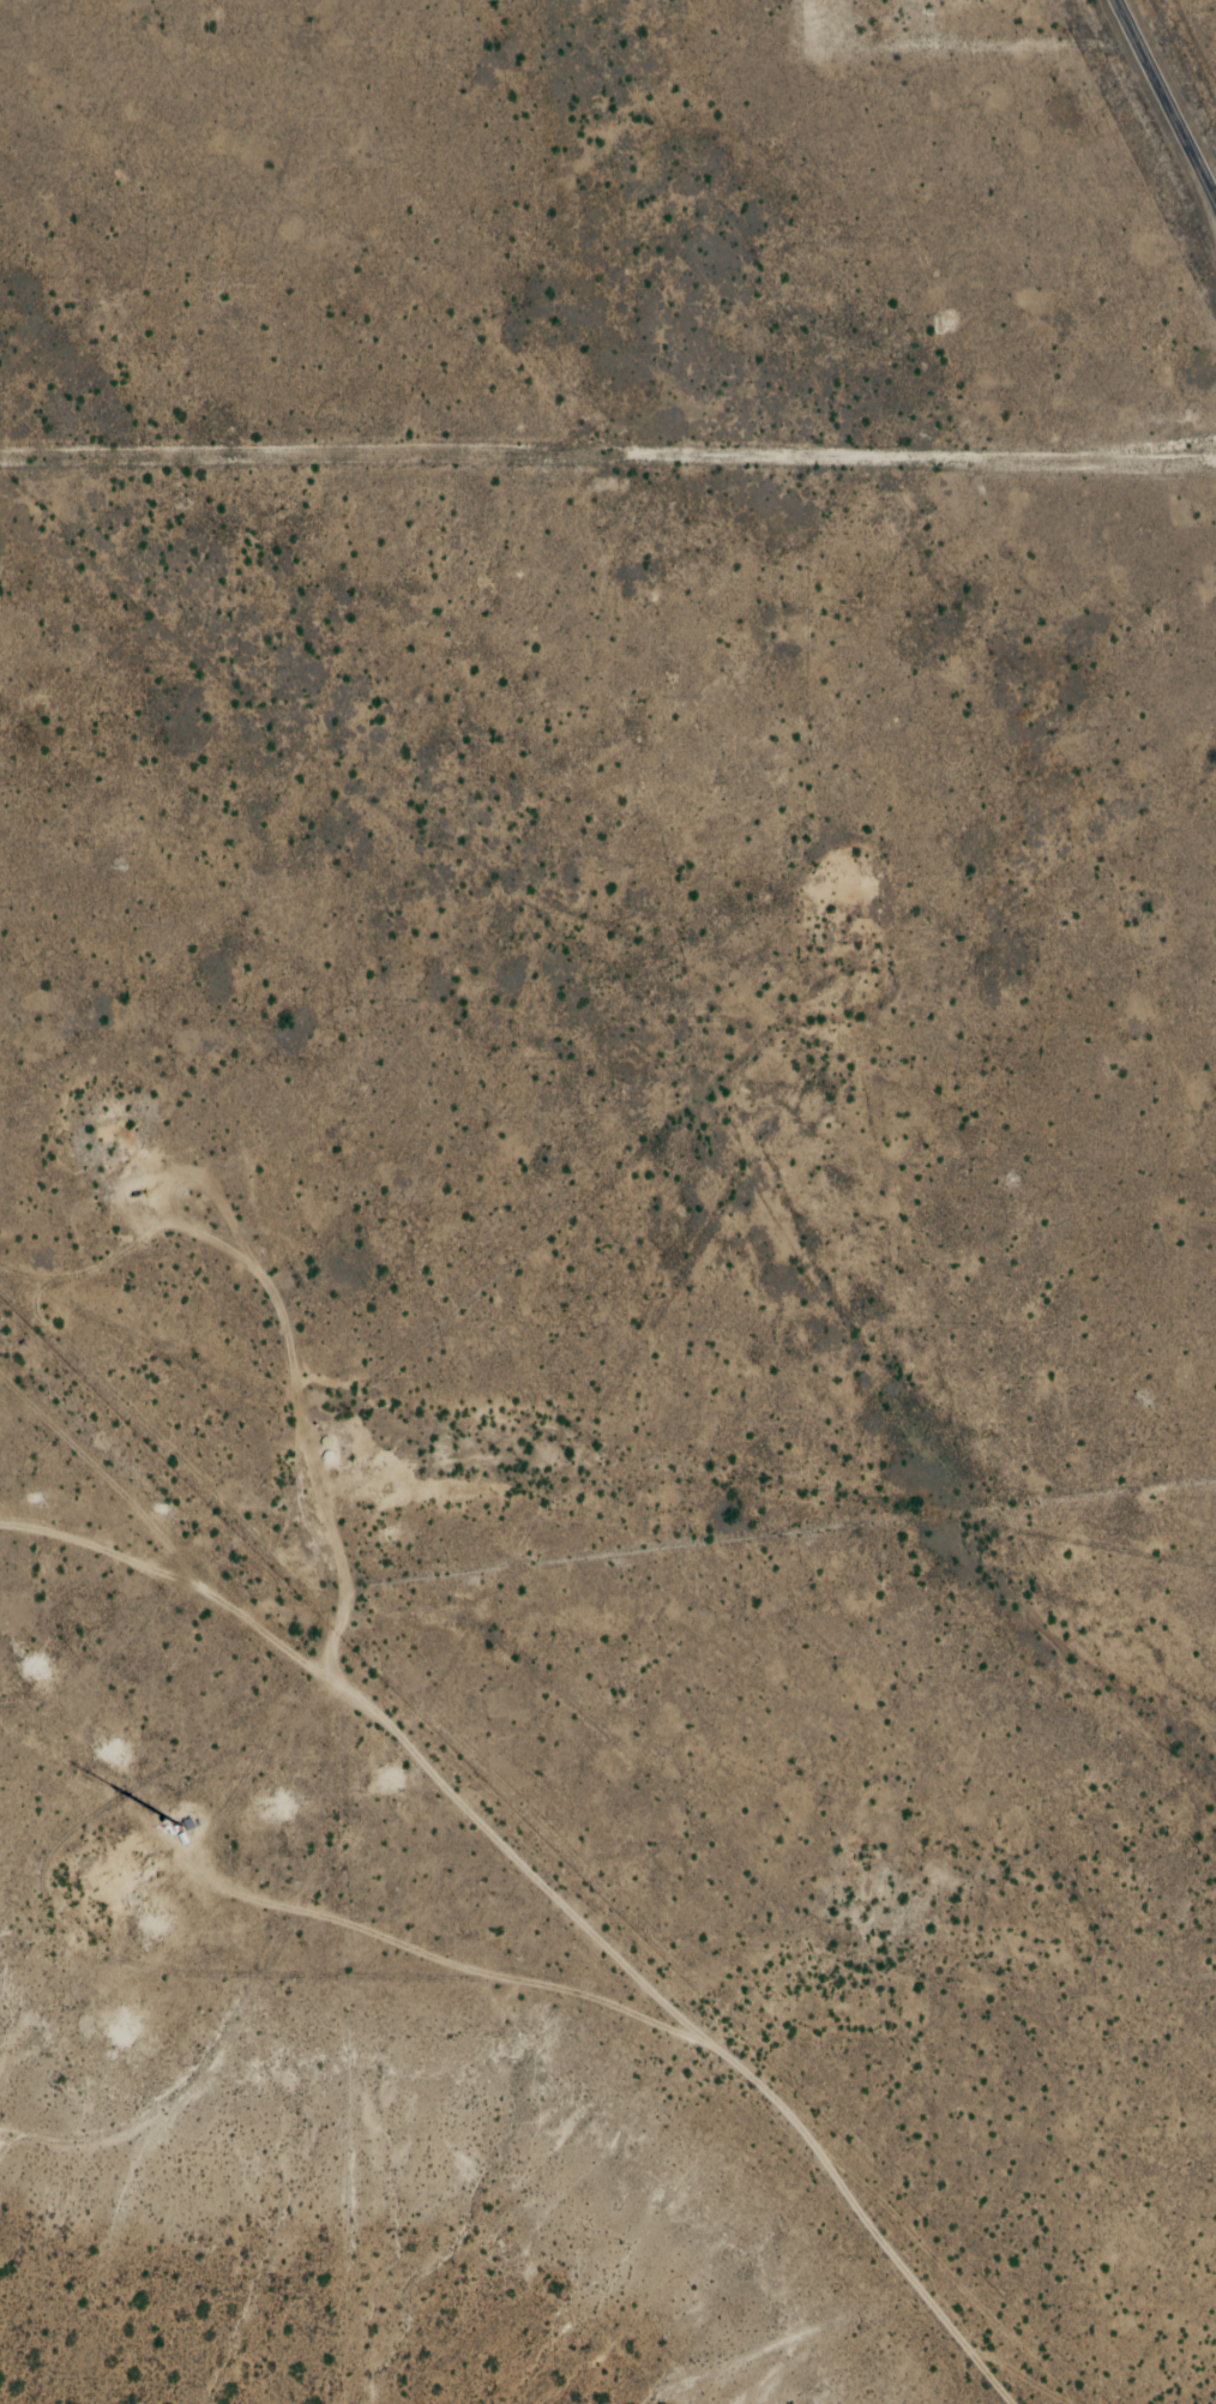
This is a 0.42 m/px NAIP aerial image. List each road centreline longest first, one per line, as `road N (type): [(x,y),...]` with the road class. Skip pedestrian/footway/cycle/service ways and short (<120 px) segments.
road 1 (residential): [(1024,2403),(793,2110),(709,2031),(561,1978),(451,1957),(222,1875)]
road 2 (residential): [(709,2031),(379,1706),(326,1665),(197,1576),(94,1538),(0,1519)]
road 3 (residential): [(326,1665),(353,1586),(215,1176)]
road 4 (secondary): [(1215,194),(1119,0)]

